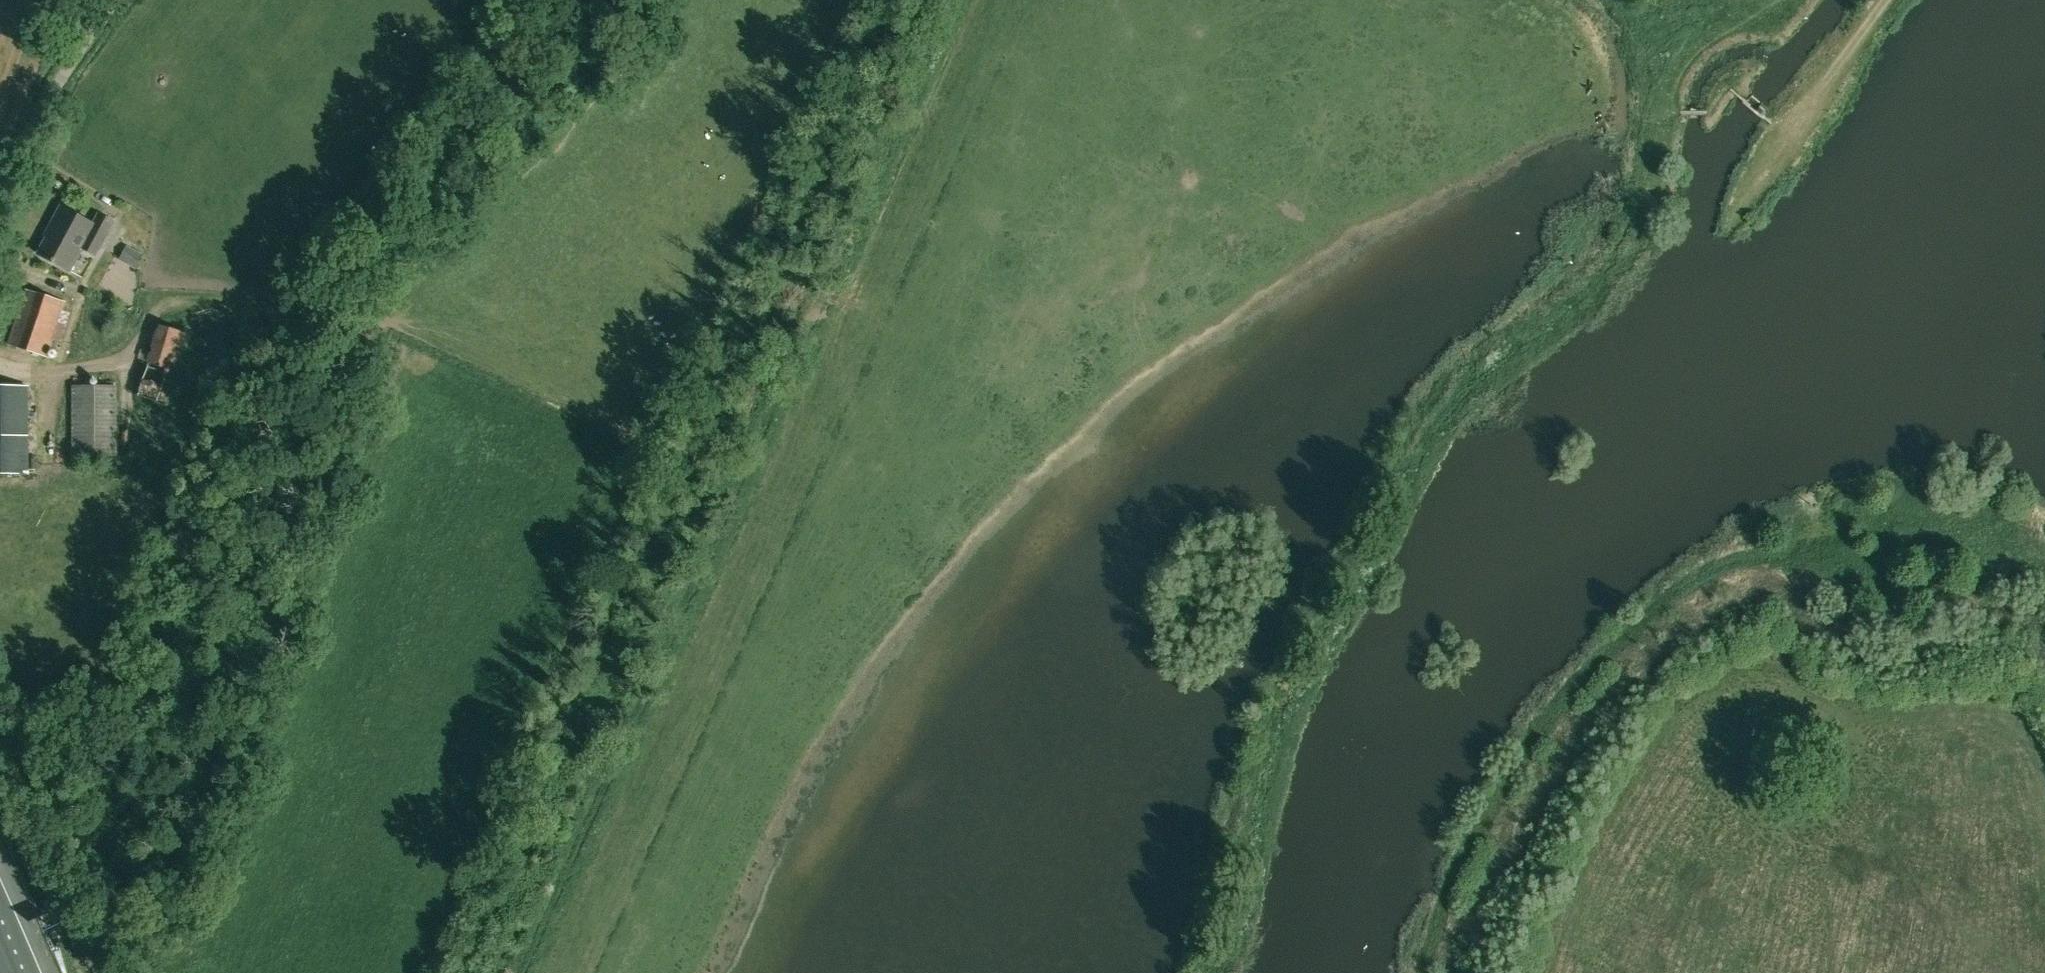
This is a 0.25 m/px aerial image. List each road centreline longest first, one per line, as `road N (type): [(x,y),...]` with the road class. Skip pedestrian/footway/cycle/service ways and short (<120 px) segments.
road 1 (unclassified): [(0,186),(78,44),(113,0)]

